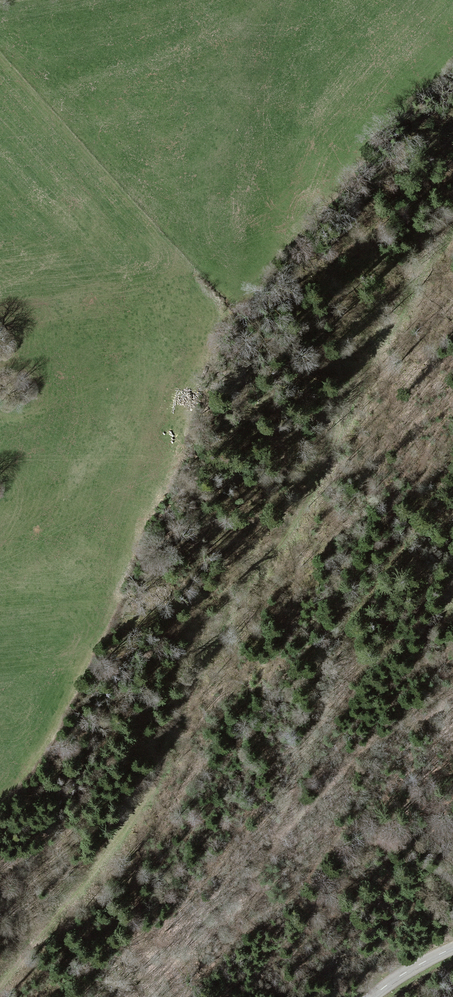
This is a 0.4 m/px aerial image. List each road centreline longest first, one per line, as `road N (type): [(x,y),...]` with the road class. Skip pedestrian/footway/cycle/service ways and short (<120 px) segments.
road 1 (track): [(439,255),(193,685),(142,802),(0,988)]
road 2 (track): [(142,802),(139,941),(152,960),(191,965),(227,941),(352,624),(452,453)]

